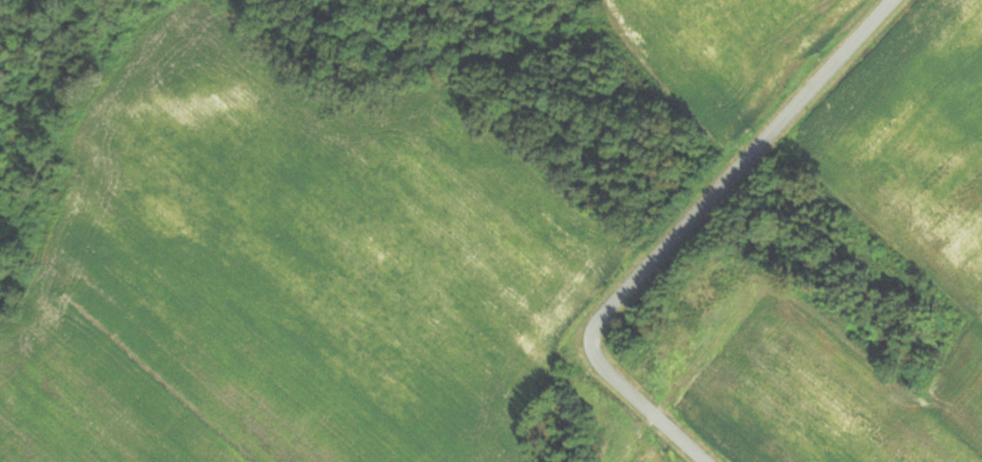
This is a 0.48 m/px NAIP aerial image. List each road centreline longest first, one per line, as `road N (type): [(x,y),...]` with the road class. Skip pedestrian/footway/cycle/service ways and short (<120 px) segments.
road 1 (residential): [(898,0),(578,342),(705,461)]

